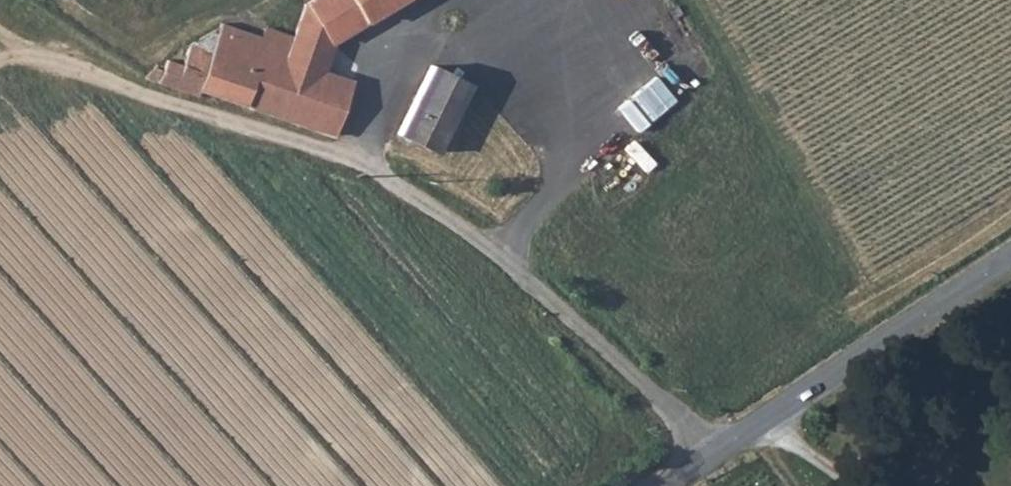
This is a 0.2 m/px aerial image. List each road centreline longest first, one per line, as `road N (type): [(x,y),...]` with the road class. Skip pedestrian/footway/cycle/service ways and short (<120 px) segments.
road 1 (residential): [(711,454),(633,375),(417,198),(322,150),(127,87)]
road 2 (tertiary): [(711,454),(1010,257)]
road 3 (track): [(222,0),(89,73)]
road 4 (track): [(0,40),(127,87)]

